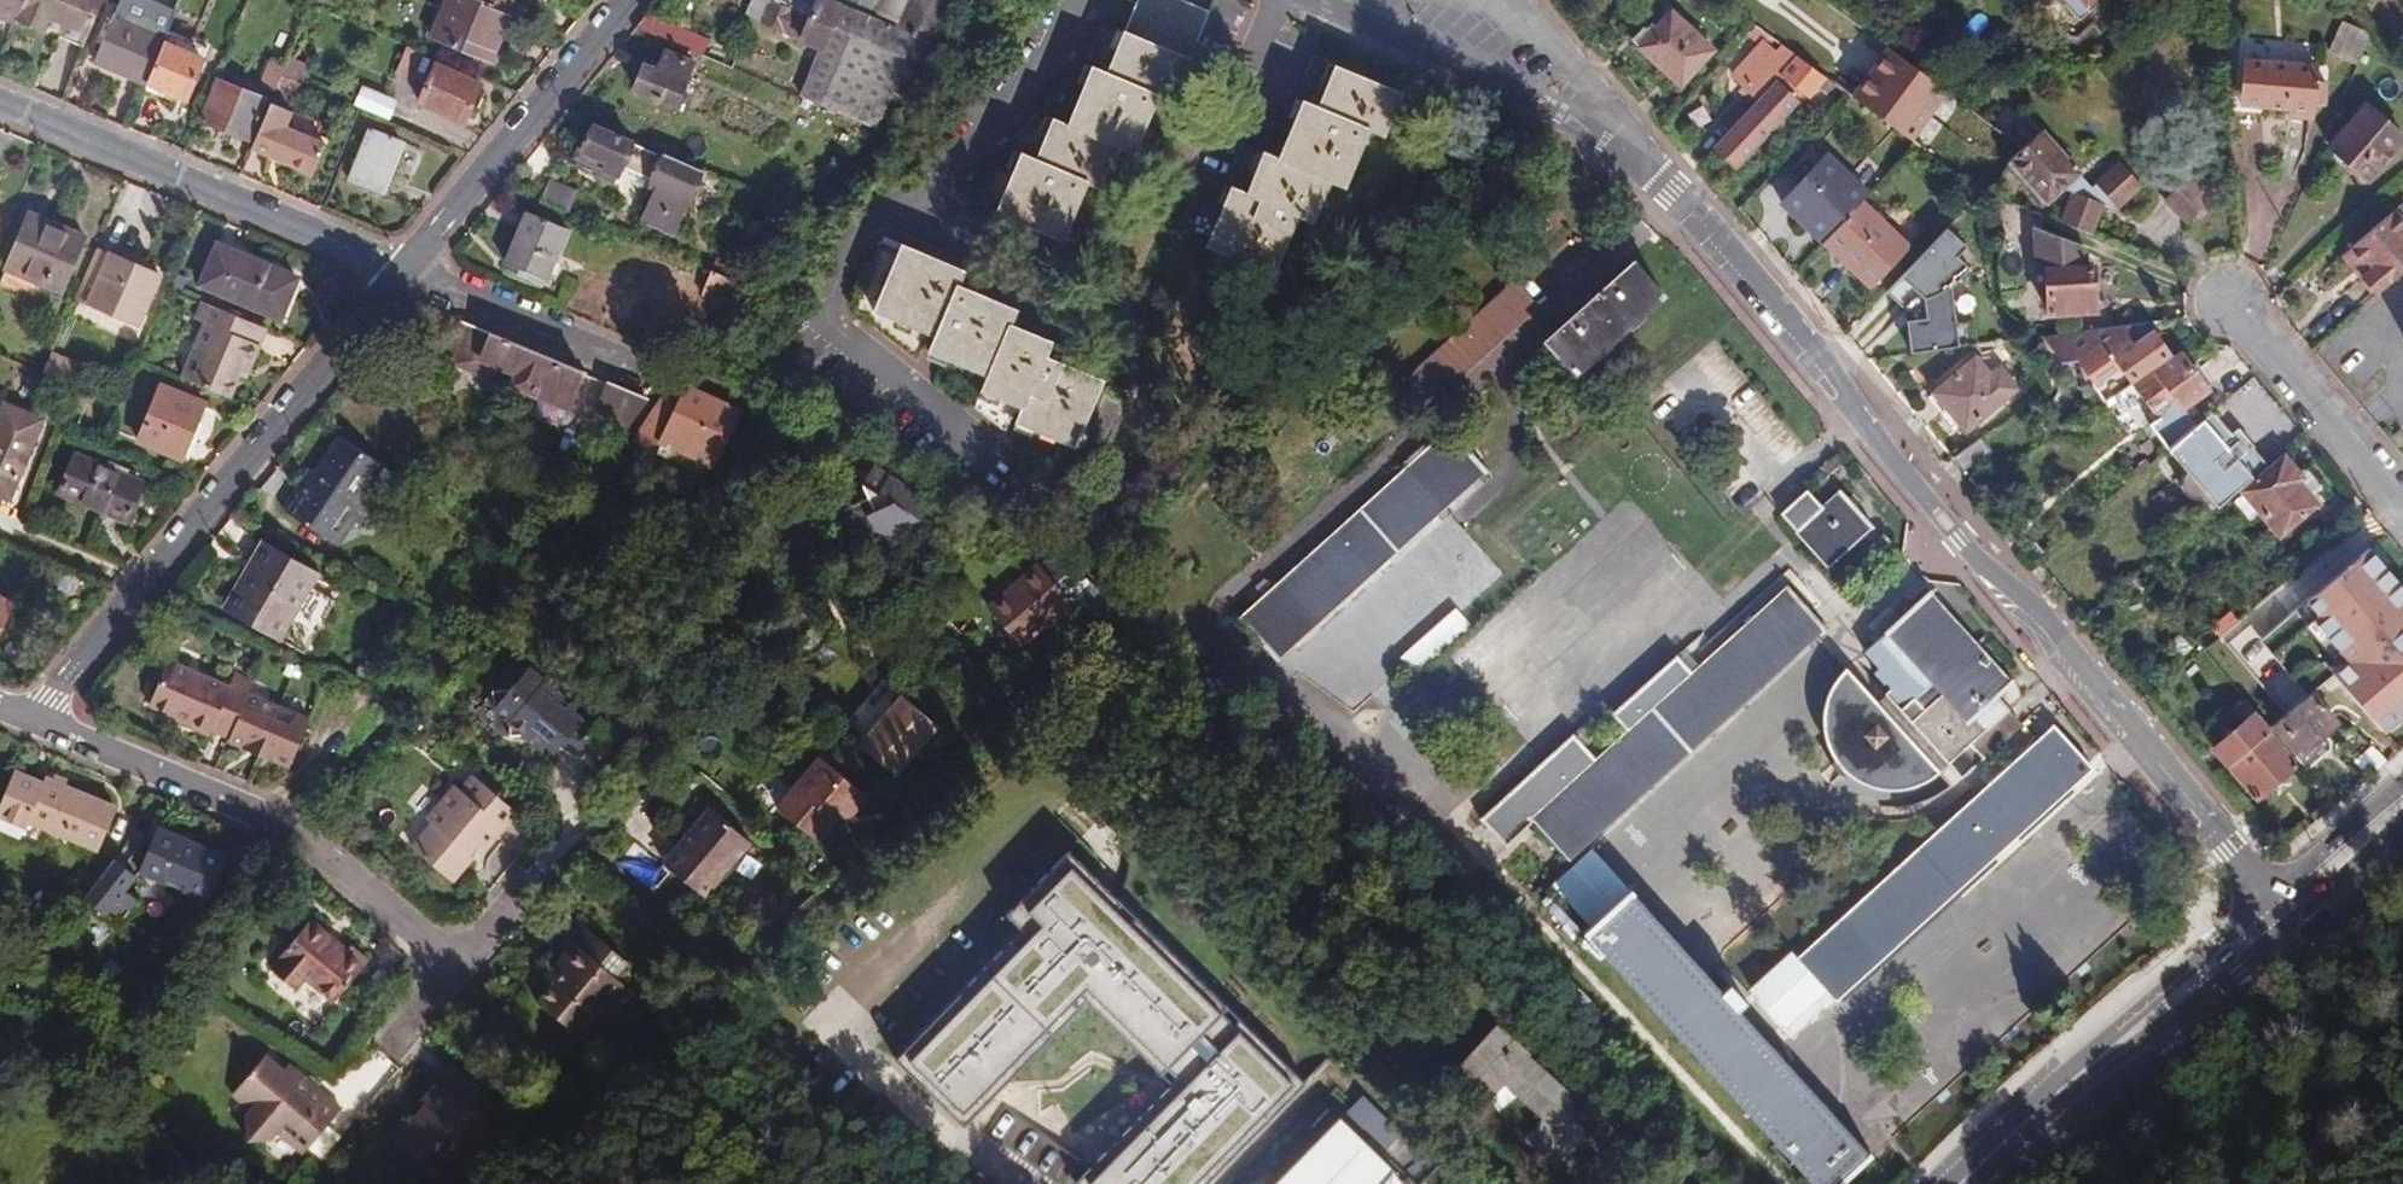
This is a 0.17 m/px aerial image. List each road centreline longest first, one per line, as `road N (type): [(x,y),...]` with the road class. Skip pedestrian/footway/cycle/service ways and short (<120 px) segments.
road 1 (residential): [(1320,0),(1543,105),(1613,146),(1675,199),(2272,896)]
road 2 (residential): [(38,719),(401,270)]
road 3 (residential): [(456,965),(277,822),(38,719)]
road 4 (residential): [(0,102),(401,270)]
road 5 (residential): [(401,270),(626,0)]
road 6 (secondary): [(2041,1107),(2161,1036),(2296,923)]
road 7 (secondary): [(2272,896),(2106,1039),(2041,1107)]
road 8 (residential): [(2402,502),(2227,296)]
road 9 (residential): [(401,270),(647,369)]
road 10 (secondary): [(2402,788),(2272,896)]
road 11 (secondary): [(2296,923),(2402,826)]

